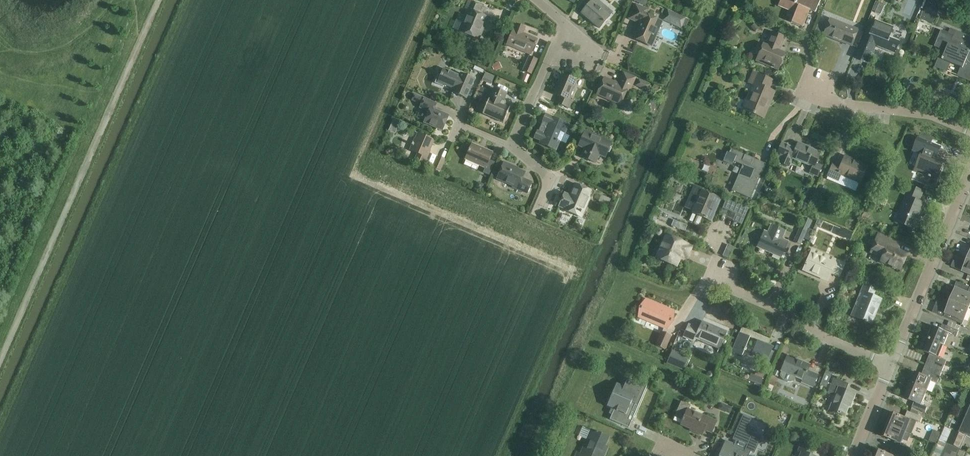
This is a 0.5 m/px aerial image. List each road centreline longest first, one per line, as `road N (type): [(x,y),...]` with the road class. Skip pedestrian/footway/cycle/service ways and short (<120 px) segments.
road 1 (residential): [(890,365),(969,169)]
road 2 (residential): [(890,365),(720,284),(725,269)]
road 3 (residential): [(969,131),(929,115),(811,95),(817,80)]
road 4 (residential): [(511,148),(562,27),(535,0)]

